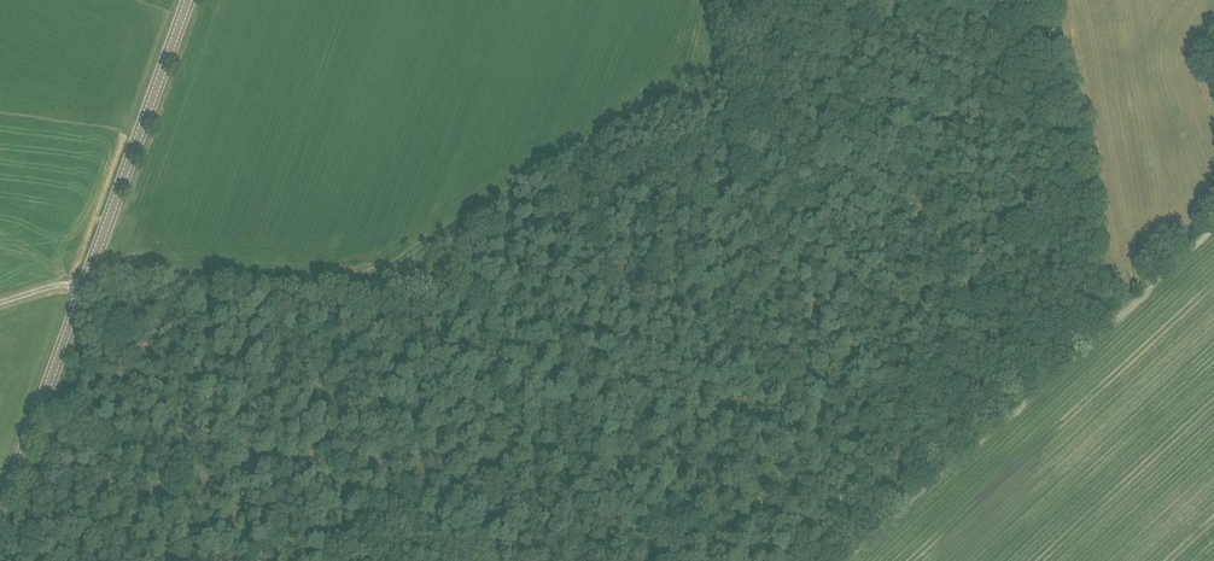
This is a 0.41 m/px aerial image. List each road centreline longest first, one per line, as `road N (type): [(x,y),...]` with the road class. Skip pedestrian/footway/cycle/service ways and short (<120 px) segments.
road 1 (tertiary): [(0,526),(189,0)]
road 2 (track): [(366,483),(279,457),(162,442),(49,391)]

